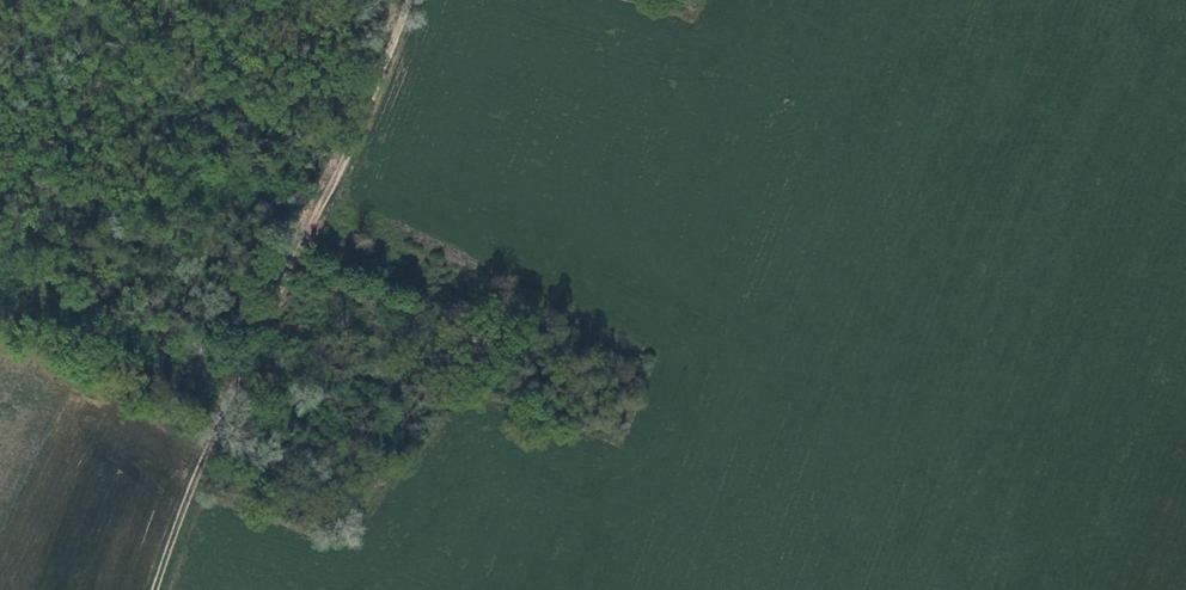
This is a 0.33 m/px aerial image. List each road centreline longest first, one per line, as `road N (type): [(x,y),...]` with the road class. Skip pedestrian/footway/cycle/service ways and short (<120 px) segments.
road 1 (track): [(157,589),(198,468),(339,173),(411,0)]

